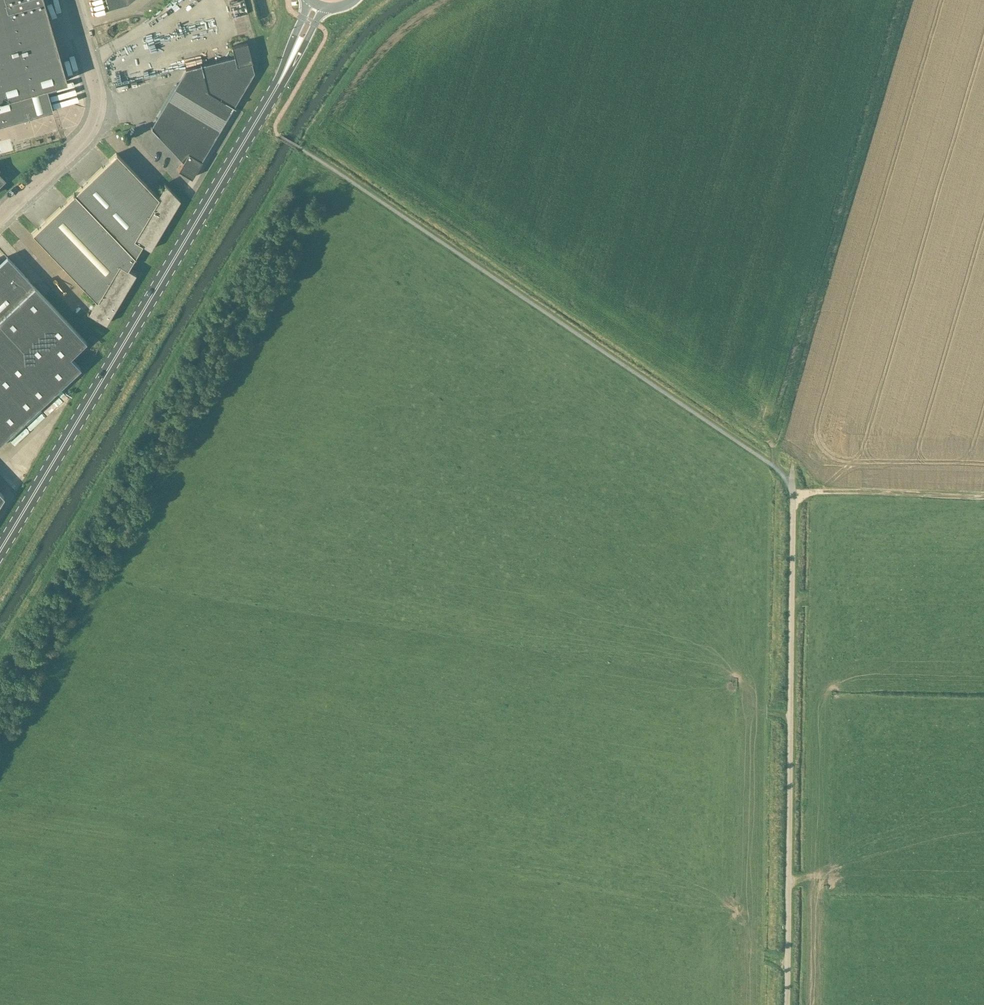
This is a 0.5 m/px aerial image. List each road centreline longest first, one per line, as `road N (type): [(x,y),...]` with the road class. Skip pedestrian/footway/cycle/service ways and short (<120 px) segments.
road 1 (primary): [(281,80),(0,552)]
road 2 (unclassified): [(785,1004),(793,493)]
road 3 (unclassified): [(0,217),(96,120),(97,81),(74,0)]
road 4 (track): [(983,497),(793,493)]

